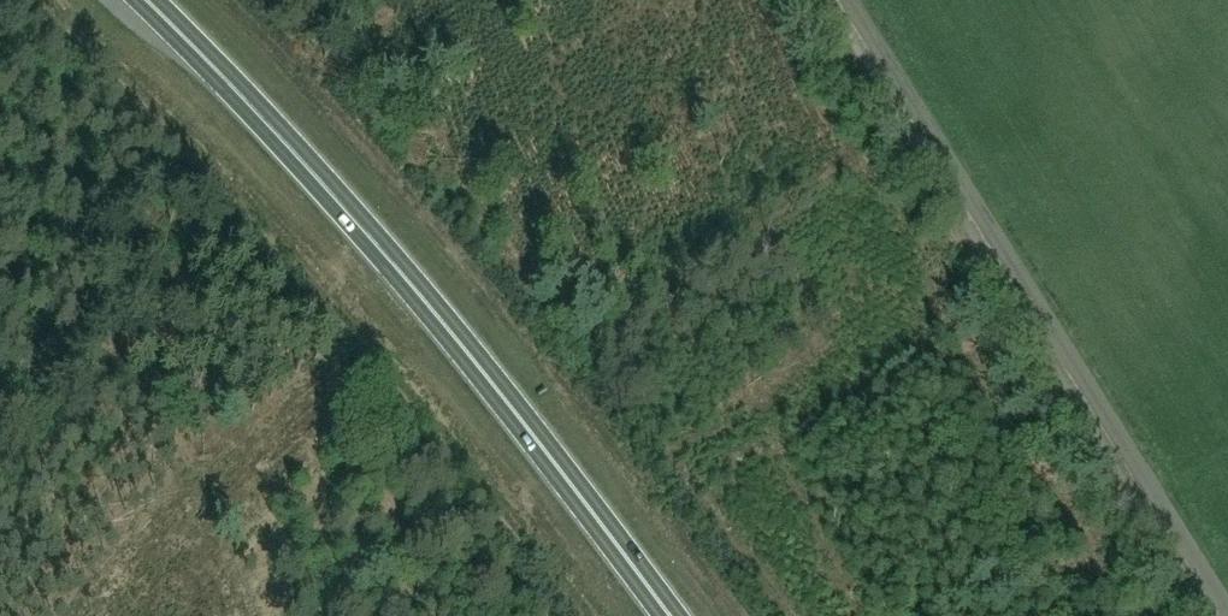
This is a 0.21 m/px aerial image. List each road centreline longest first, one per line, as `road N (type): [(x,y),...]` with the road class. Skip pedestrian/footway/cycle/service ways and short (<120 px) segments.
road 1 (trunk): [(141,0),(258,111),(435,307),(671,615)]
road 2 (unclassified): [(844,0),(1227,615)]

